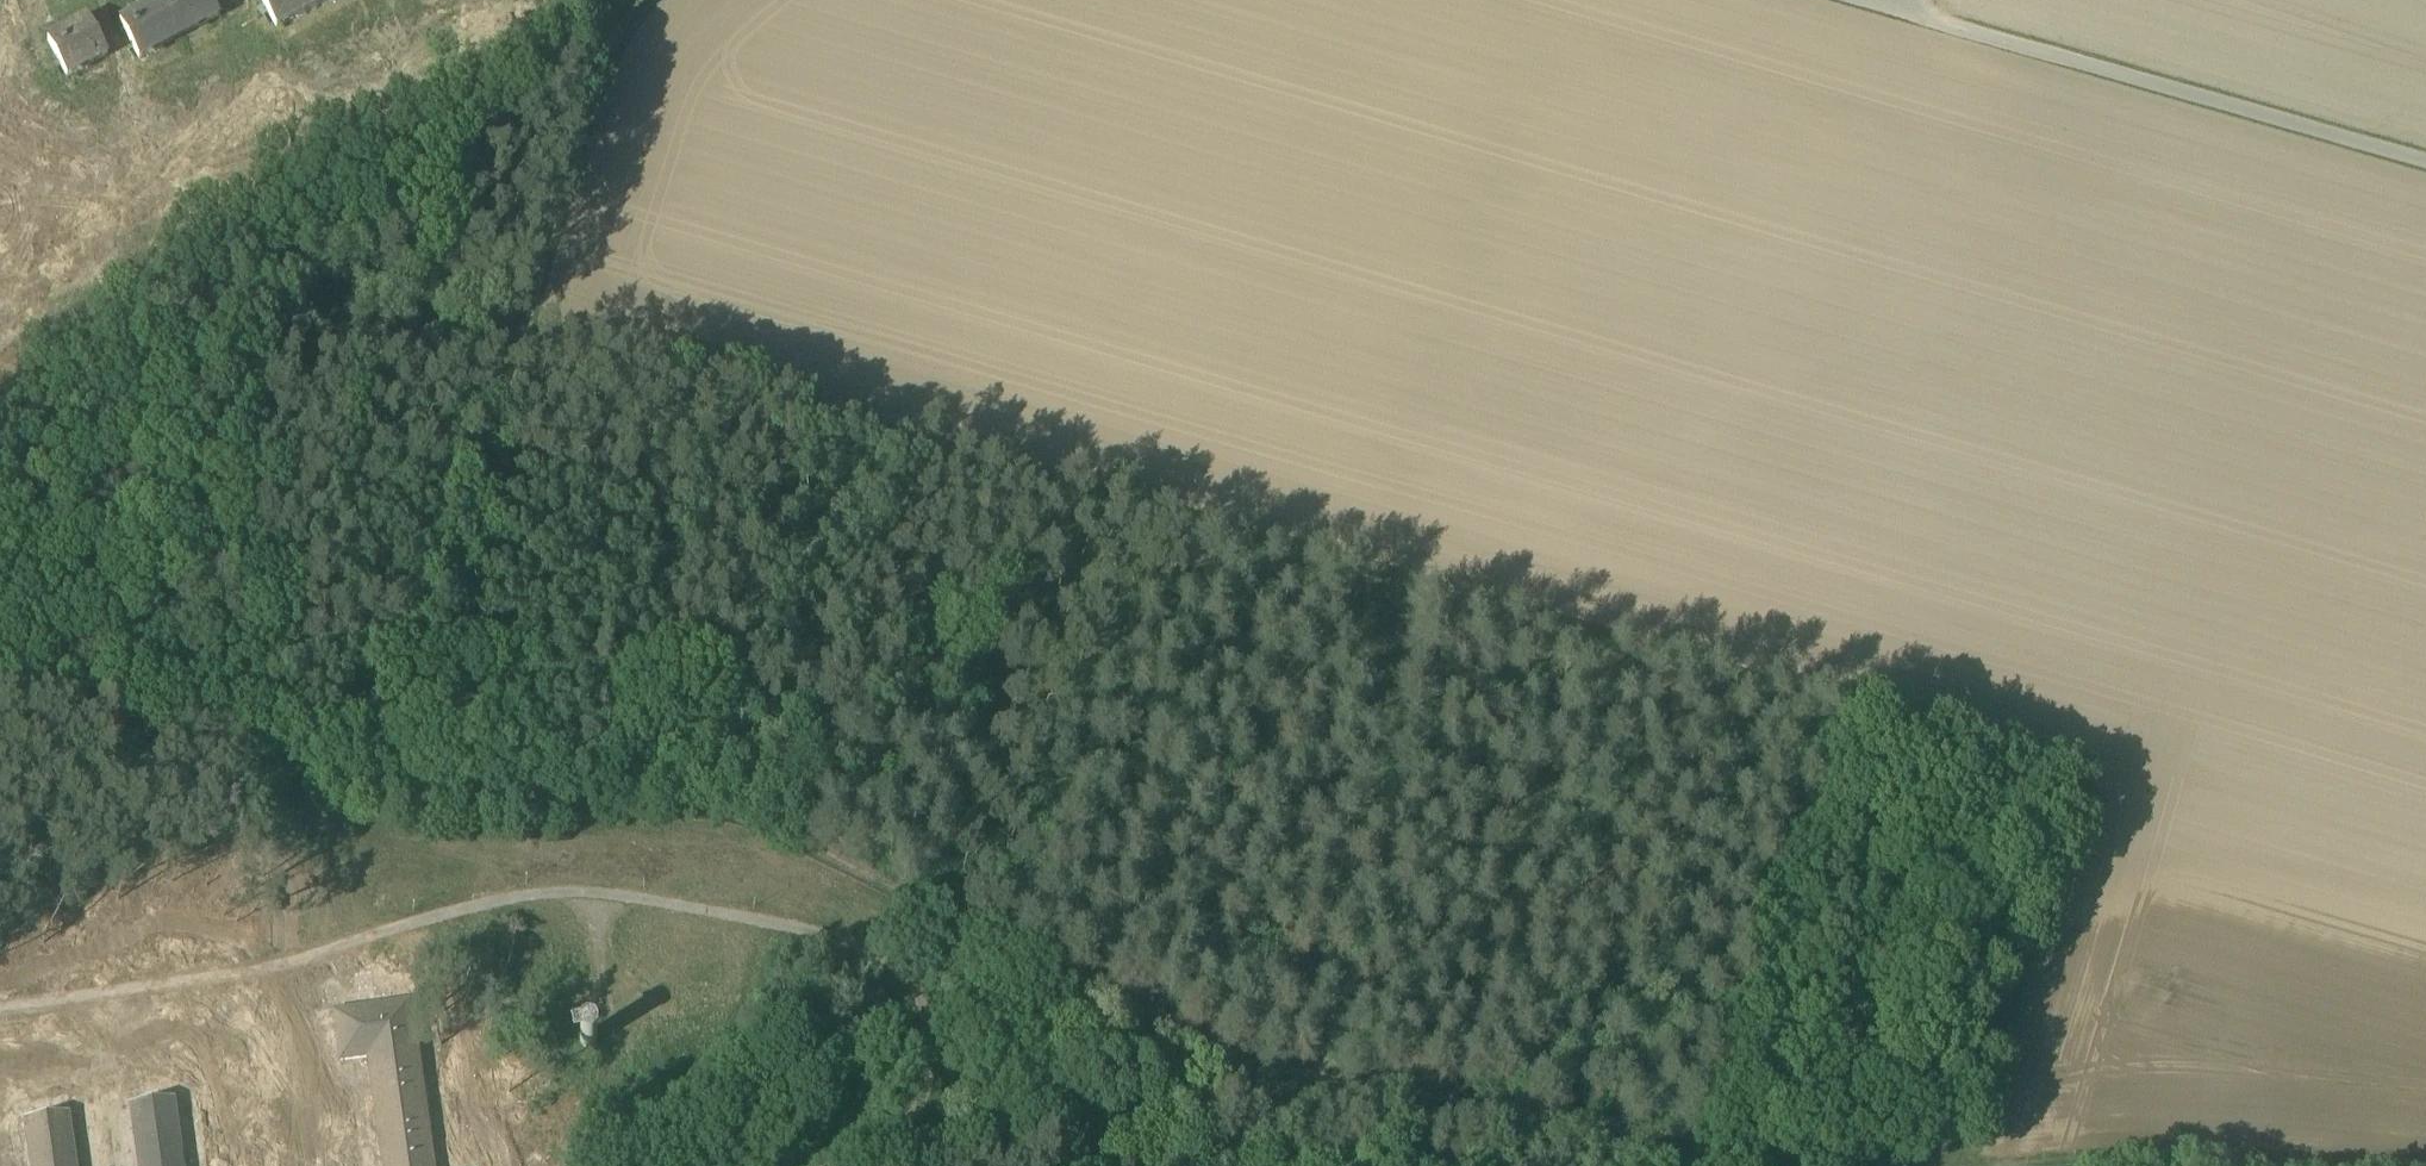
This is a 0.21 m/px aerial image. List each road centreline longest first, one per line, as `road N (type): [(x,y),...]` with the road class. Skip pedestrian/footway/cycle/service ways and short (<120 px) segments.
road 1 (track): [(1915,1165),(1280,1065),(746,813),(407,772),(625,22),(654,0)]
road 2 (track): [(2425,164),(1896,11)]
road 3 (track): [(2340,1165),(2189,1152),(1955,1165)]

